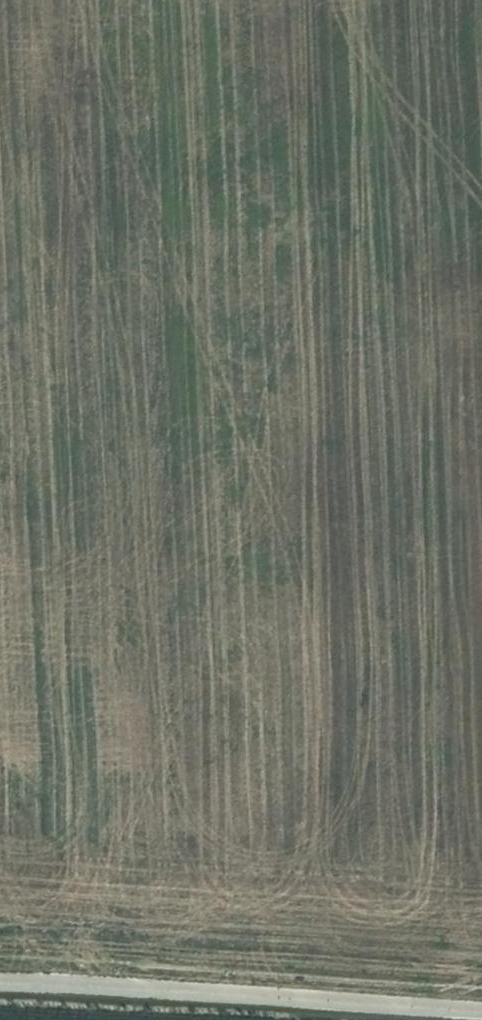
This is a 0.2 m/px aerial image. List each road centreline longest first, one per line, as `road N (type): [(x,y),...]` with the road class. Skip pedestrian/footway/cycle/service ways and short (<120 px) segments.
road 1 (track): [(481,1009),(0,981)]

